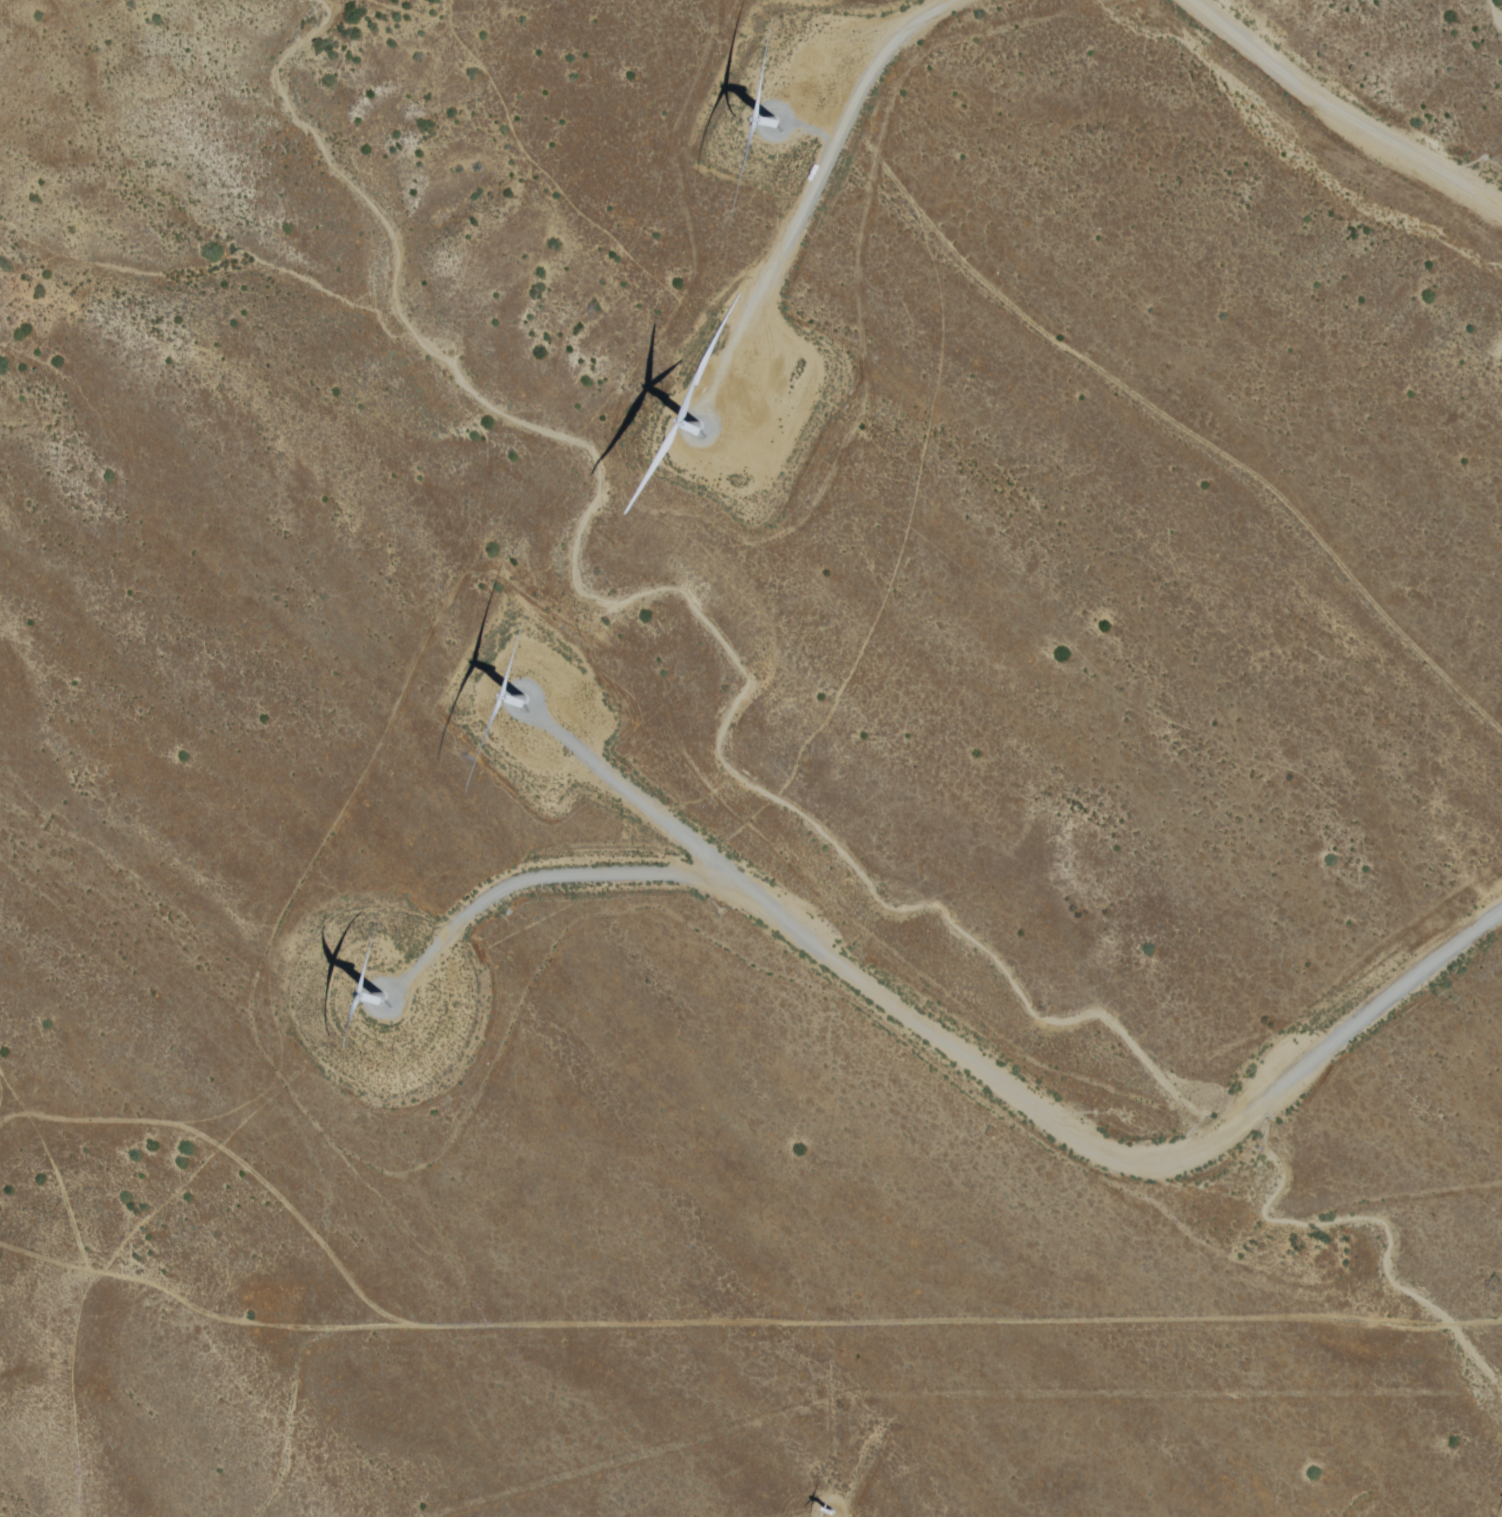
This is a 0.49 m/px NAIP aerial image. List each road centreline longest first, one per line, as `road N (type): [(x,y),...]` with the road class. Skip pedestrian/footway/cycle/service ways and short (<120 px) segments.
road 1 (residential): [(1501,1313),(440,1321)]

